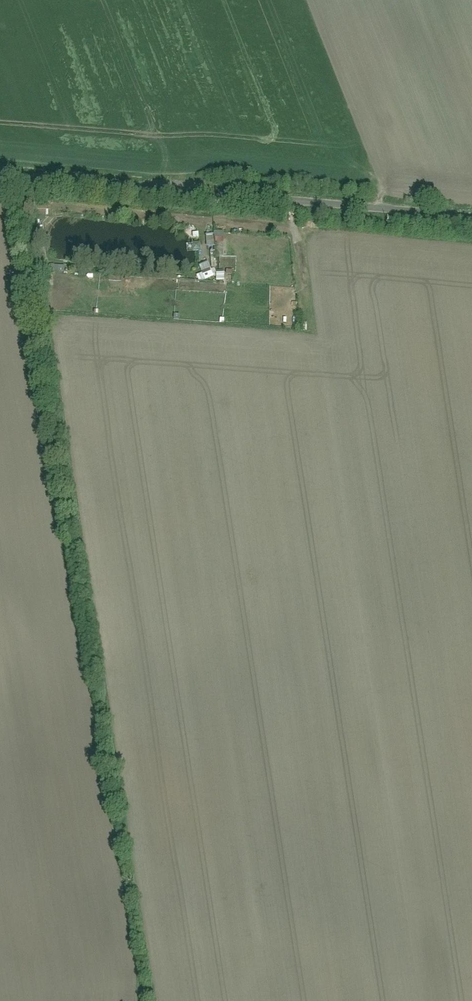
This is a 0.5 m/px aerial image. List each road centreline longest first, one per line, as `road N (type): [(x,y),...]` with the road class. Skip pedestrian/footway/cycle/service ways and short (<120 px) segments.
road 1 (unclassified): [(471,214),(0,174)]

